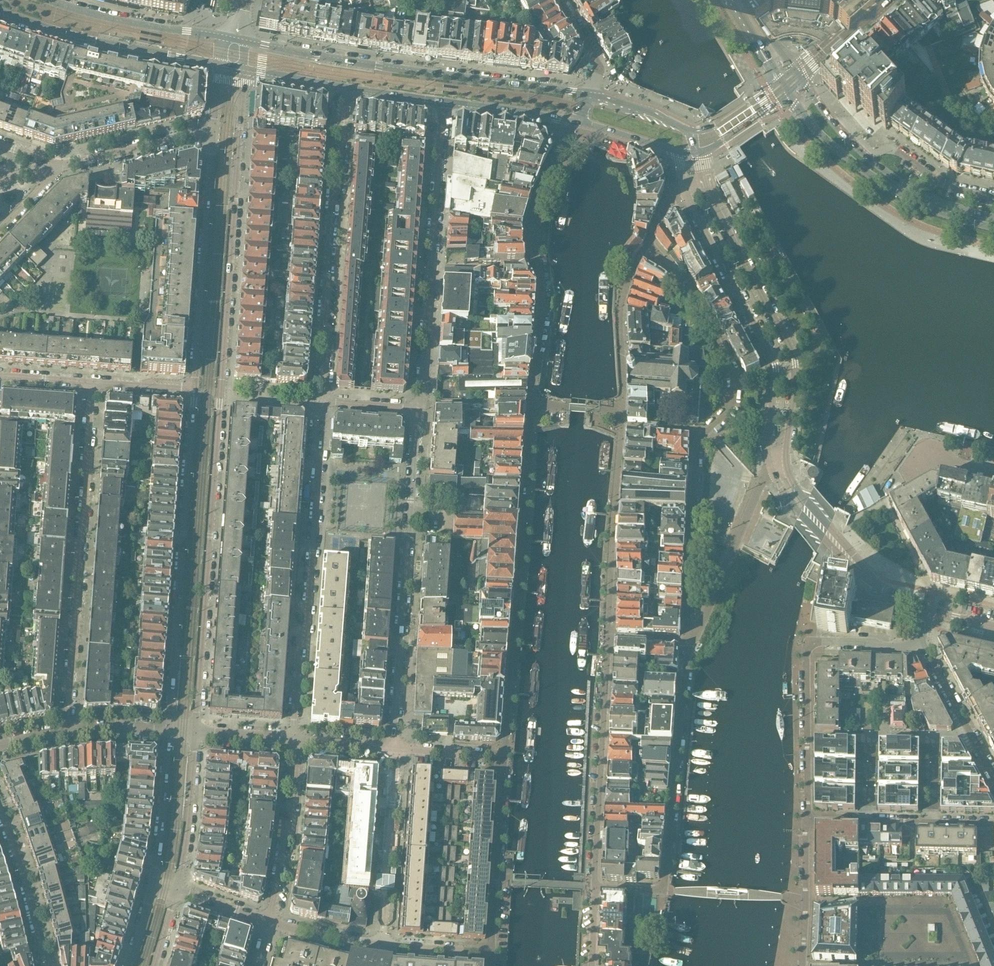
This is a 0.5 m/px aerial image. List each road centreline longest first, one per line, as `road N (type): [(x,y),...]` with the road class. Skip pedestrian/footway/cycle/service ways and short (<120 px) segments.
road 1 (residential): [(648,244),(698,304),(733,374),(730,407),(696,449),(688,642)]
road 2 (tertiary): [(591,95),(235,41)]
road 3 (residential): [(532,407),(504,757)]
road 4 (residential): [(67,731),(92,383)]
road 5 (residential): [(193,388),(169,730)]
road 6 (residential): [(320,401),(294,741)]
road 7 (residential): [(396,749),(418,409)]
road 8 (residential): [(194,732),(221,394)]
road 9 (residential): [(221,394),(243,94),(232,66)]
road 10 (residential): [(688,642),(663,891),(596,888)]
road 11 (residential): [(346,88),(320,401)]
road 12 (residential): [(418,409),(443,103)]
road 13 (residential): [(685,191),(773,362),(769,467)]
road 14 (residential): [(786,455),(794,360),(705,182)]
road 15 (residential): [(574,123),(533,226),(542,301),(532,407)]
road 16 (residential): [(918,644),(814,642),(806,648),(805,821)]
road 17 (residential): [(212,134),(193,388)]
road 18 (tertiary): [(785,93),(814,130),(880,184),(993,228)]
road 19 (residential): [(596,888),(608,639)]
road 20 (tertiary): [(0,11),(88,40),(232,66)]
road 21 (residential): [(620,427),(608,639)]
road 22 (tertiary): [(235,41),(42,0)]
road 23 (residential): [(382,945),(396,749)]
road 24 (residential): [(504,757),(490,952)]
road 25 (residential): [(688,642),(769,467)]
road 26 (residential): [(805,821),(993,824)]
road 27 (residential): [(294,741),(291,821),(269,922)]
road 28 (residential): [(621,411),(619,315),(648,244)]
road 29 (residential): [(926,615),(861,571),(803,509)]
road 30 (residential): [(177,892),(194,732)]
road 31 (residential): [(0,811),(45,965)]
road 32 (residential): [(56,167),(212,134)]
road 33 (residential): [(169,730),(152,886)]
road 34 (tertiary): [(993,218),(920,194),(855,150)]
road 35 (residential): [(993,779),(918,644)]
road 36 (residential): [(993,200),(946,189),(893,150),(855,150)]
road 37 (residential): [(802,965),(805,821)]
road 38 (tertiary): [(443,103),(574,123)]

